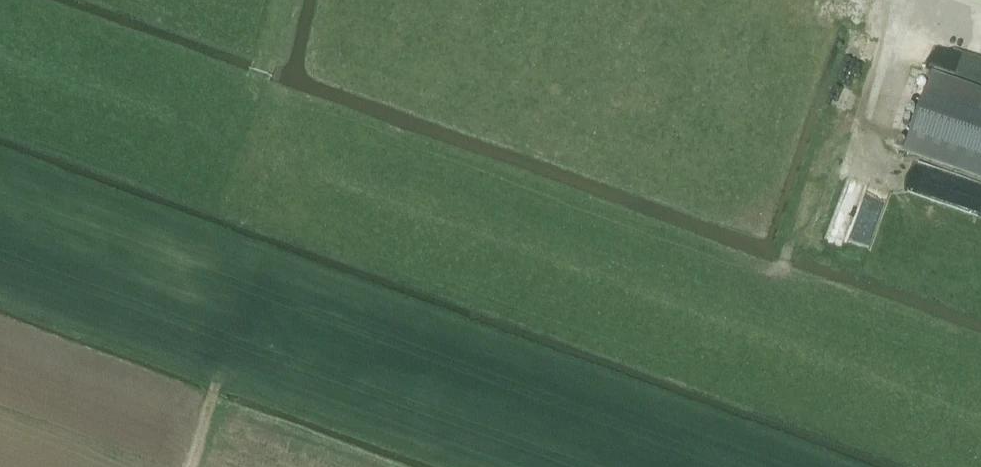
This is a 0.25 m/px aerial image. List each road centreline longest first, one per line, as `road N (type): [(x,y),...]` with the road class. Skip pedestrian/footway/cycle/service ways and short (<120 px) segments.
road 1 (track): [(873,116),(907,0)]

